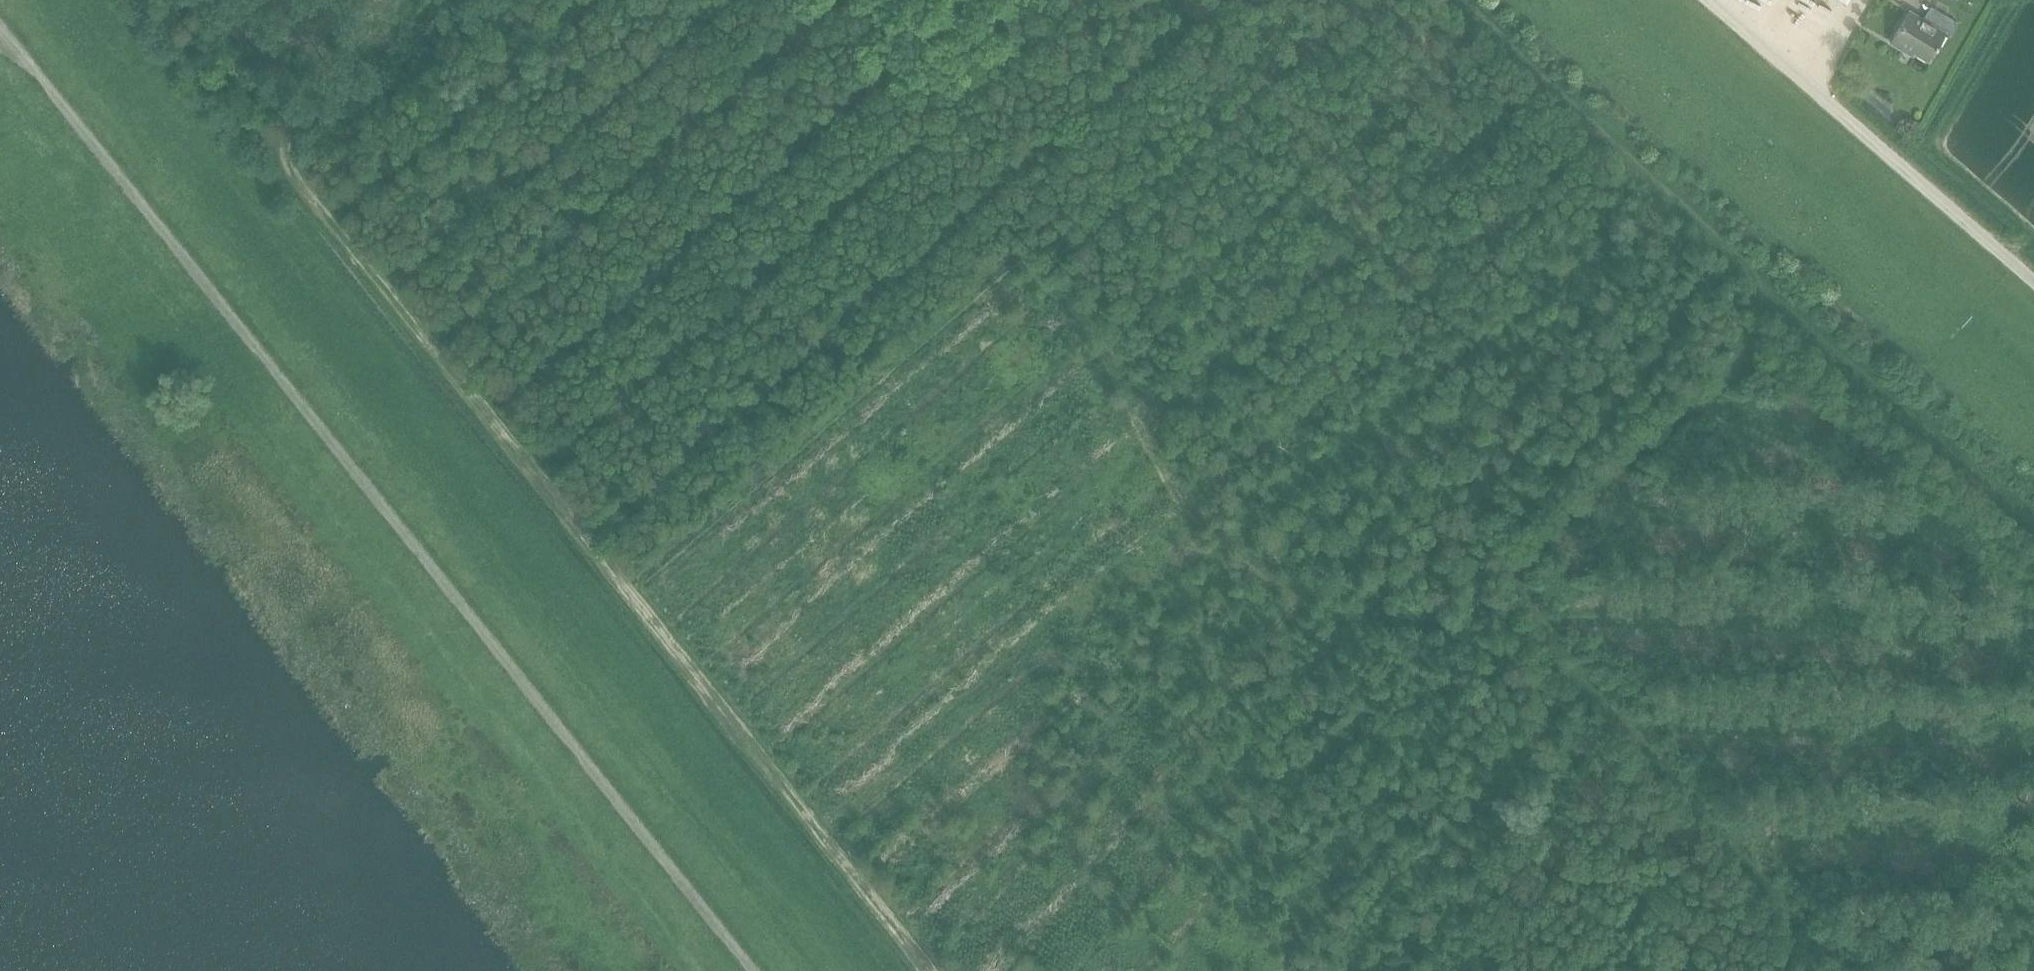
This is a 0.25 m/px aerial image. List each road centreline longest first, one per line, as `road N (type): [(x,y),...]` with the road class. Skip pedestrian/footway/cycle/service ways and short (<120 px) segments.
road 1 (track): [(1474,0),(1686,198),(1766,289),(1766,329),(1533,557),(1525,574),(1532,592),(1622,713),(1873,970)]
road 2 (track): [(208,0),(289,103),(297,128),(293,181),(928,970)]
road 3 (unclassified): [(752,970),(0,25)]
road 4 (unclassified): [(2033,289),(1696,0)]

